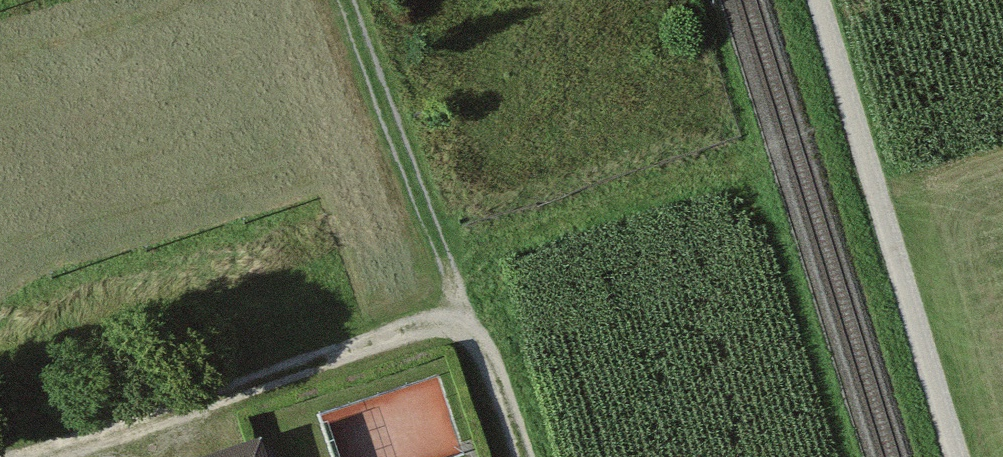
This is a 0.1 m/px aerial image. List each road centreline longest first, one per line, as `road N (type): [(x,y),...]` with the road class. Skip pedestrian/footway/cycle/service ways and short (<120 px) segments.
road 1 (track): [(529,456),(495,352),(467,324),(432,323),(46,456)]
road 2 (track): [(963,456),(821,0)]
road 3 (track): [(357,0),(427,176),(464,291),(467,324)]

